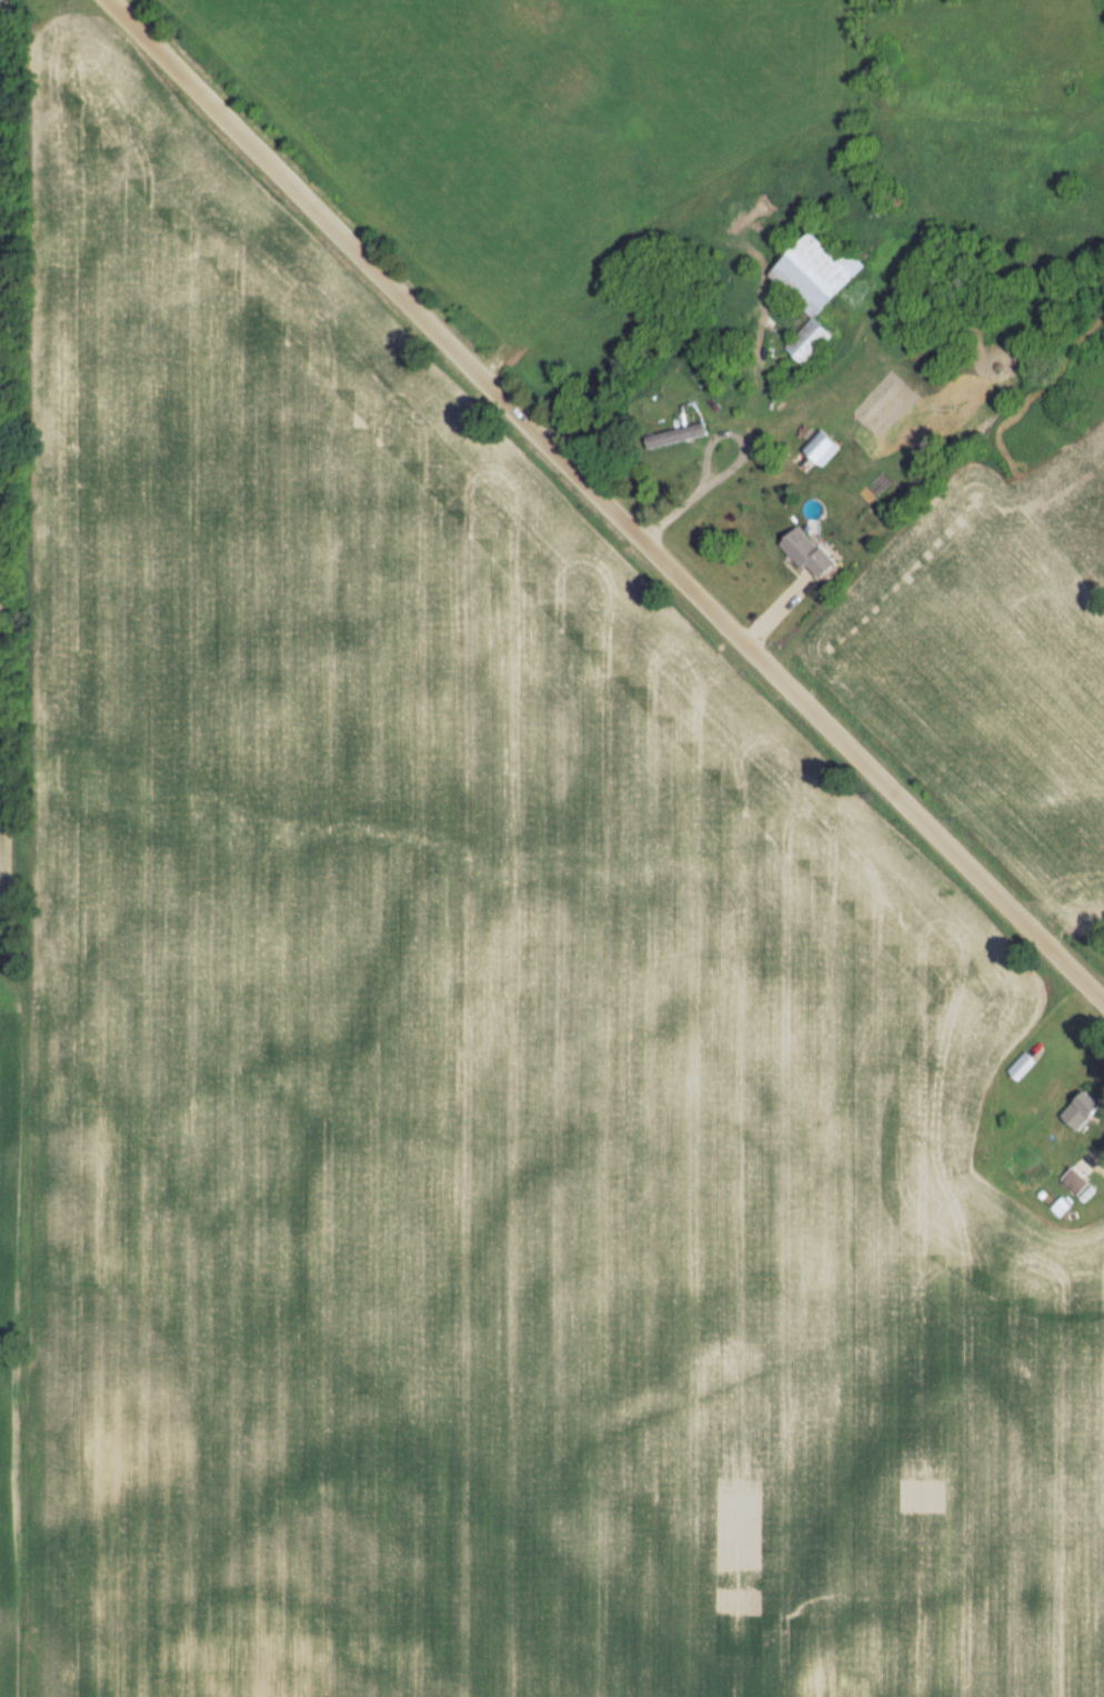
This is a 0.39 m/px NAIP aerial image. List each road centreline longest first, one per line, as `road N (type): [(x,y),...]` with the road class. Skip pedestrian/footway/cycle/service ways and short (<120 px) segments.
road 1 (tertiary): [(1103,1000),(106,0)]

